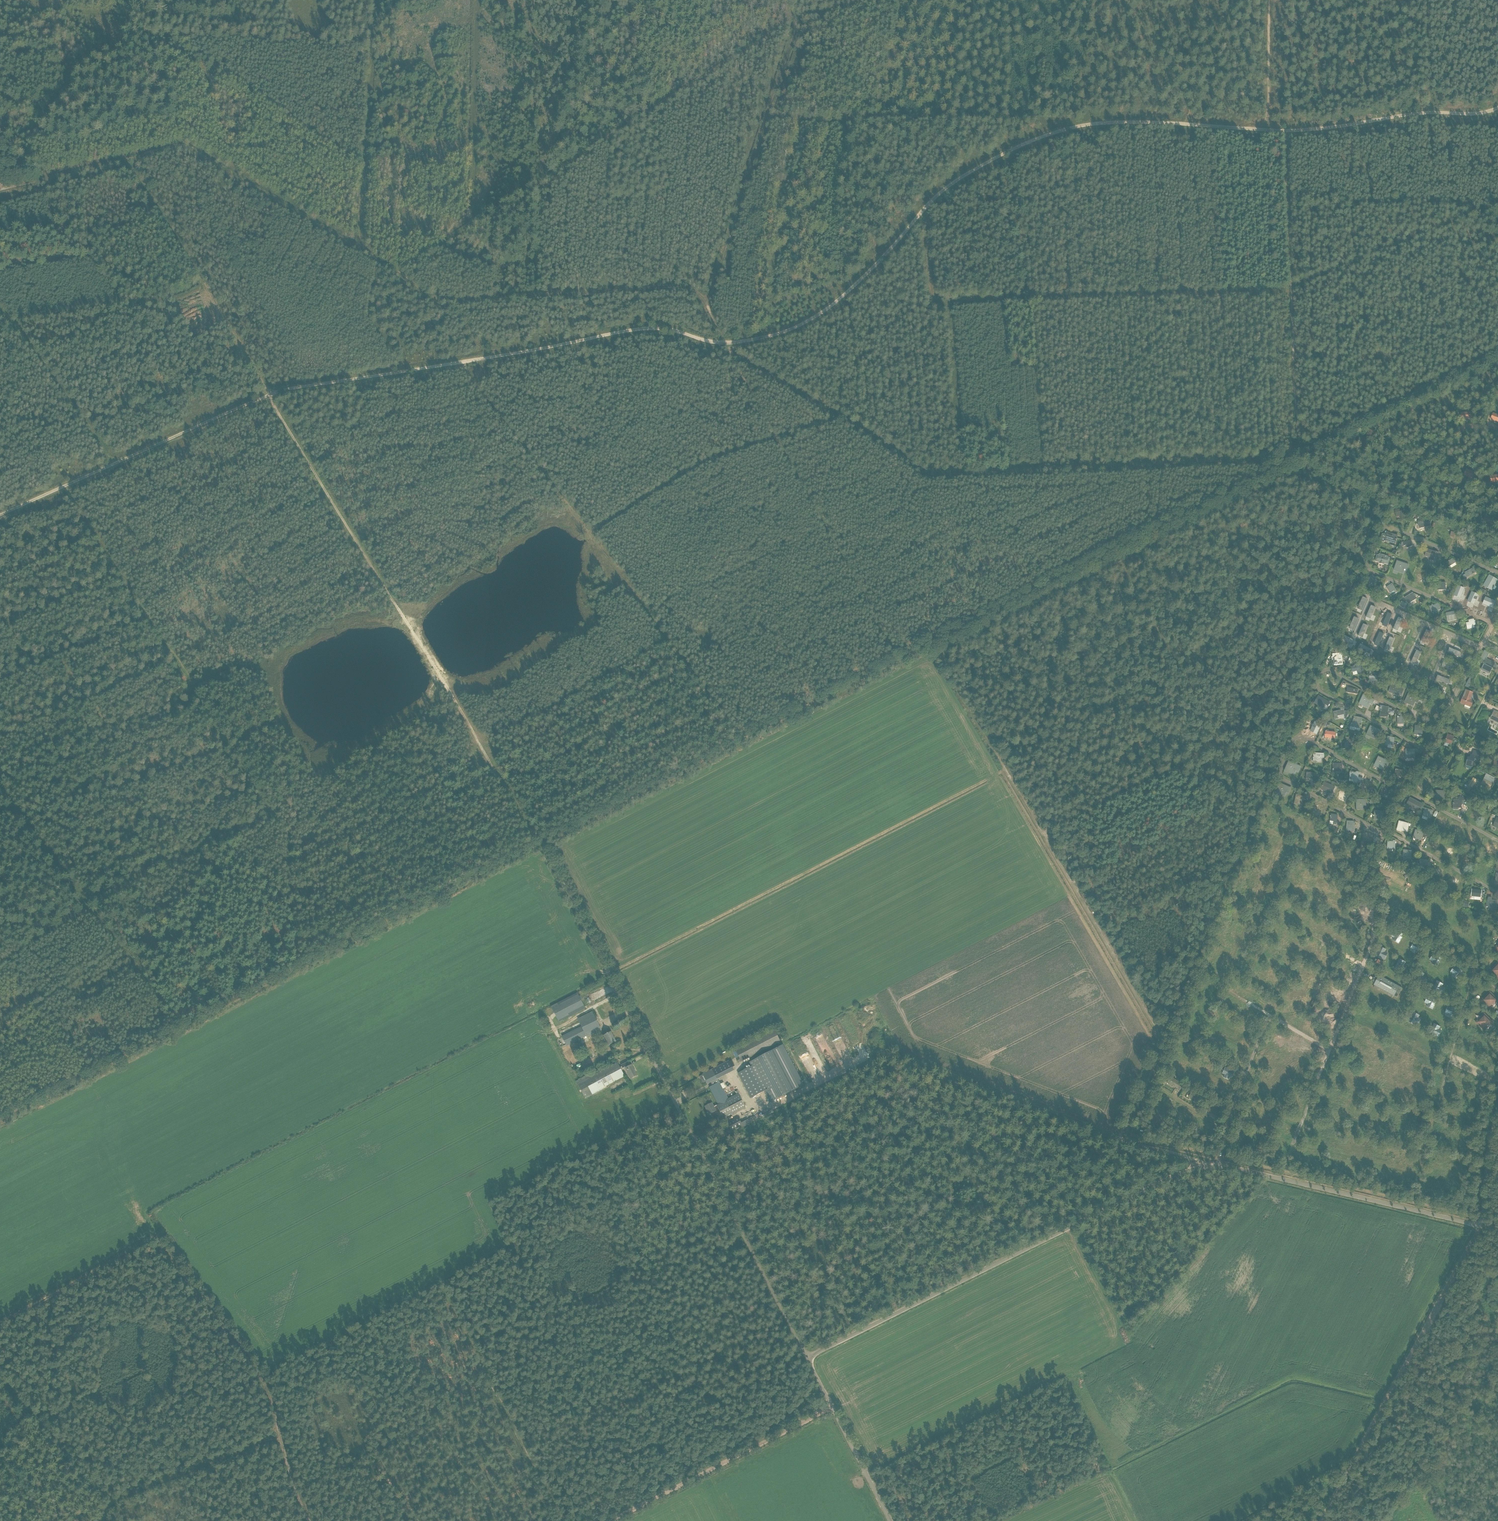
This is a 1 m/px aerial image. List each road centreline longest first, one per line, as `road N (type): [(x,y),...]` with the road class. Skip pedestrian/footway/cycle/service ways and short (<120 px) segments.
road 1 (track): [(809,1357),(713,1406),(704,1394),(540,1476),(495,1390),(294,1488),(279,1436),(105,1502),(97,1520)]
road 2 (track): [(125,158),(535,845)]
road 3 (track): [(0,514),(303,384),(664,327),(728,345)]
road 4 (track): [(0,183),(176,144),(446,298),(483,304),(694,290),(700,300)]
road 5 (track): [(728,345),(822,313),(957,181),(1024,141),(1081,124),(1134,120),(1270,129)]
road 6 (track): [(64,484),(281,821),(297,969)]
road 7 (track): [(587,0),(538,181),(471,223),(473,0)]
road 8 (unclassified): [(809,1357),(1213,1165)]
road 9 (track): [(939,658),(1165,1044)]
road 10 (track): [(1096,0),(1069,127),(763,120)]
road 11 (track): [(755,1252),(964,1151),(970,1128),(999,1096),(1123,1145)]
road 12 (unclassified): [(809,1357),(609,975)]
road 13 (track): [(279,1436),(266,1375),(164,1234),(0,1326)]
road 14 (track): [(728,345),(874,622),(919,647)]
road 15 (track): [(1322,1520),(1479,1223)]
road 16 (unclassified): [(1418,1175),(1472,967),(1371,902)]
road 17 (unclassified): [(1271,1014),(1227,986),(1226,976),(1285,833),(1370,873)]
road 18 (unclassified): [(1423,752),(1315,686),(1331,644),(1449,705)]
road 19 (track): [(623,0),(652,107),(793,20)]
road 20 (unclassified): [(1386,832),(1286,778),(1296,739),(1406,789)]
road 21 (unclassified): [(1479,1223),(1213,1165)]
road 22 (track): [(371,0),(356,245)]
road 23 (track): [(835,1410),(619,1520)]
road 24 (track): [(901,1312),(795,1100)]
road 25 (track): [(1270,129),(1497,107)]
road 26 (track): [(763,120),(700,300)]
road 27 (track): [(1349,0),(1389,54),(1343,93),(1320,100),(1302,129)]
road 28 (track): [(0,317),(115,462)]
road 29 (unclassified): [(892,1520),(809,1357)]
road 30 (unclassified): [(1497,799),(1487,802),(1447,775),(1497,672)]
road 31 (unclassified): [(1213,1165),(1271,1014)]
road 32 (unclassified): [(1329,1050),(1372,937),(1371,902)]
road 33 (track): [(1130,0),(1130,18),(1198,82),(1186,121)]
road 34 (track): [(538,842),(609,975)]
road 35 (unclassified): [(1493,625),(1366,566)]
road 36 (track): [(1268,0),(1270,129)]
road 37 (unclassified): [(1497,892),(1387,829)]
road 38 (unclassified): [(1497,572),(1382,524)]
road 39 (unclassified): [(1479,1223),(1497,1103)]
road 40 (track): [(1022,1252),(974,1190),(964,1151)]

